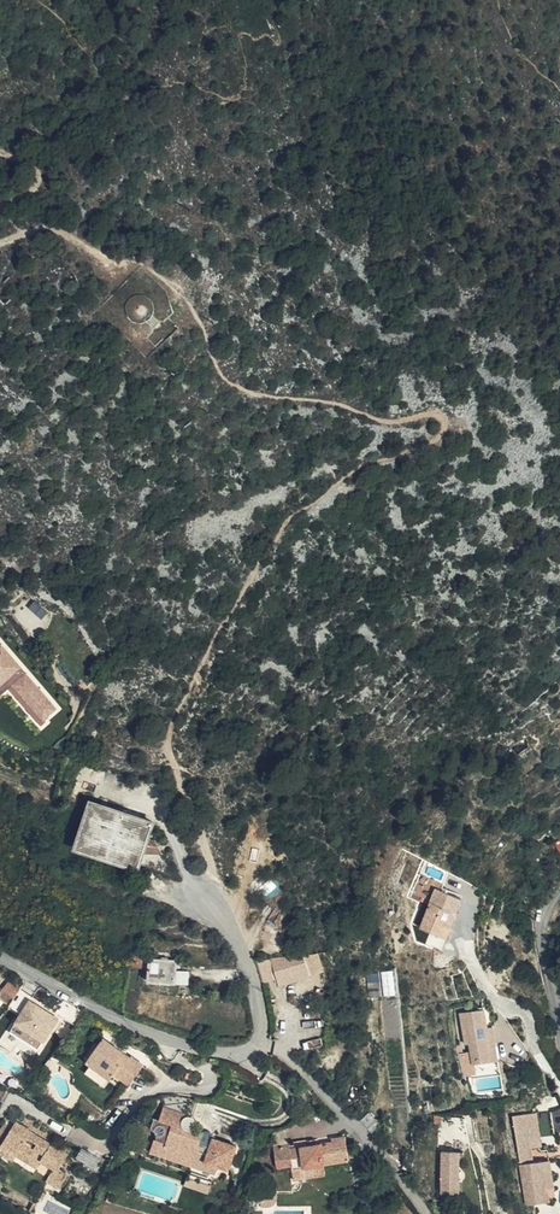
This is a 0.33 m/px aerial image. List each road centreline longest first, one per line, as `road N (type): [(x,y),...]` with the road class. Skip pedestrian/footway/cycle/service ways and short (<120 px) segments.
road 1 (unclassified): [(215,905),(238,940),(256,994),(262,1034),(247,1052),(197,1047),(133,1025),(0,956)]
road 2 (track): [(168,735),(213,873),(215,905)]
road 3 (residential): [(559,1028),(542,929),(559,891)]
road 4 (track): [(0,244),(43,229),(60,232),(110,266)]

